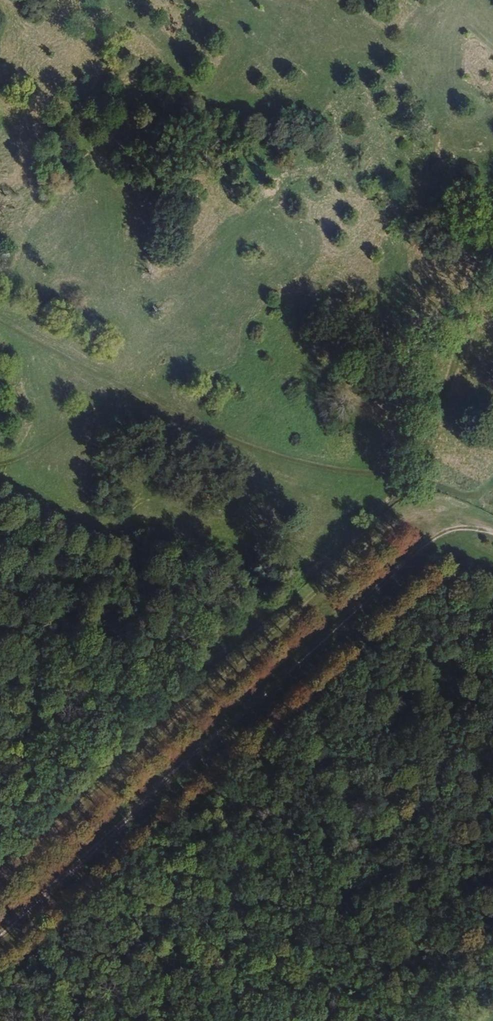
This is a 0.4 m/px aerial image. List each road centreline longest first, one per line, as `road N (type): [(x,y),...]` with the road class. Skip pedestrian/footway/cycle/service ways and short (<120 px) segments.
road 1 (track): [(0,935),(431,542)]
road 2 (track): [(492,462),(344,462),(264,449),(80,363)]
road 3 (track): [(492,270),(428,462)]

